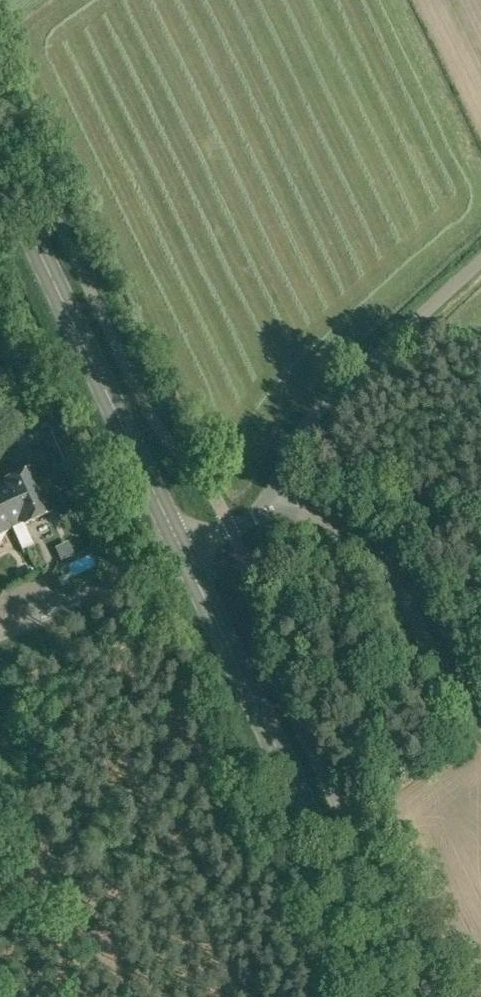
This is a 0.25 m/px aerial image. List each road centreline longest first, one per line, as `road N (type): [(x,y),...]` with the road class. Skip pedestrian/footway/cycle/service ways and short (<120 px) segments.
road 1 (secondary): [(402,996),(184,551)]
road 2 (secondary): [(184,551),(0,165)]
road 3 (unclassified): [(280,513),(290,444),(310,417),(480,264)]
road 4 (unclassified): [(280,513),(326,520),(373,557),(480,716)]
road 5 (unclassified): [(0,634),(184,551)]

